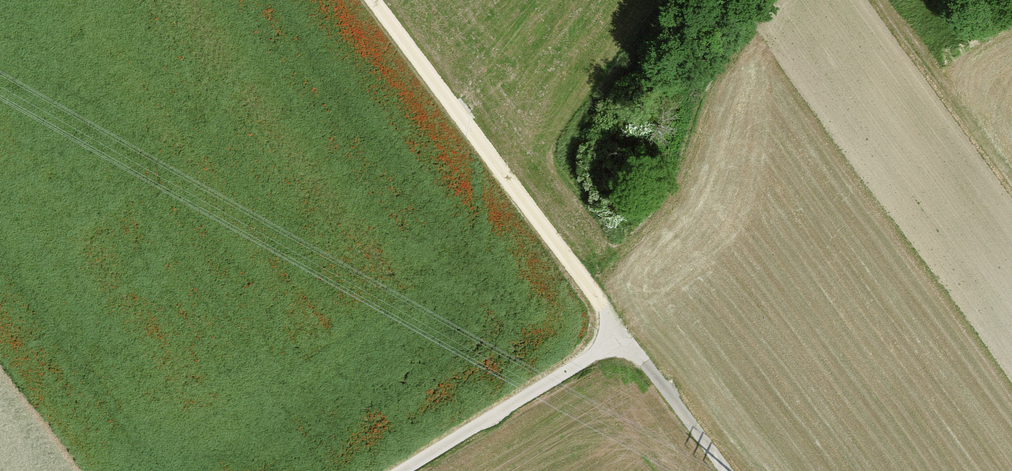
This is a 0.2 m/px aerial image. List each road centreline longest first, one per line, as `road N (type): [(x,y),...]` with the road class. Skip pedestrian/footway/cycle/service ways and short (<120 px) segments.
road 1 (track): [(729,470),(374,0)]
road 2 (track): [(627,336),(408,470)]
road 3 (track): [(874,0),(1011,182)]

